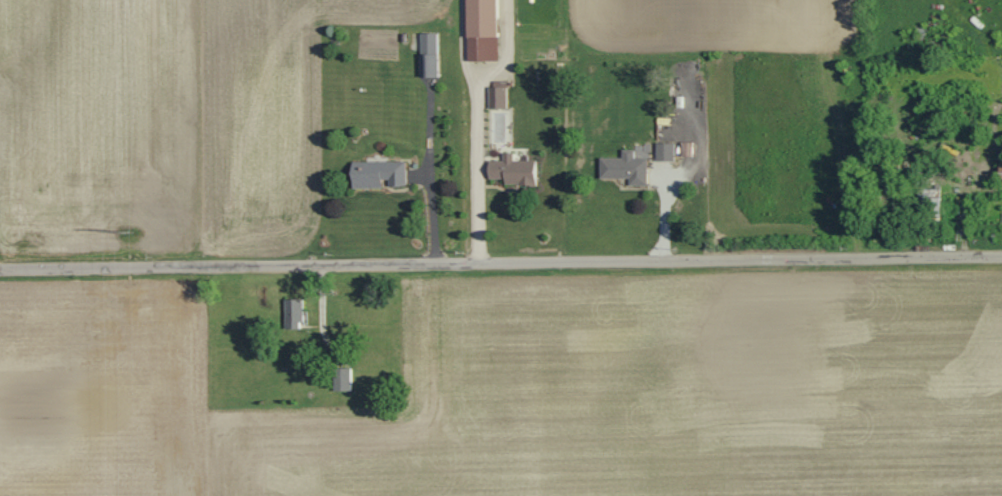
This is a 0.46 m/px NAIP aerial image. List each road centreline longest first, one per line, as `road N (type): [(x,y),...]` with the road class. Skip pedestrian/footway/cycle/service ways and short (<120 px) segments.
road 1 (residential): [(0,268),(1001,256)]

